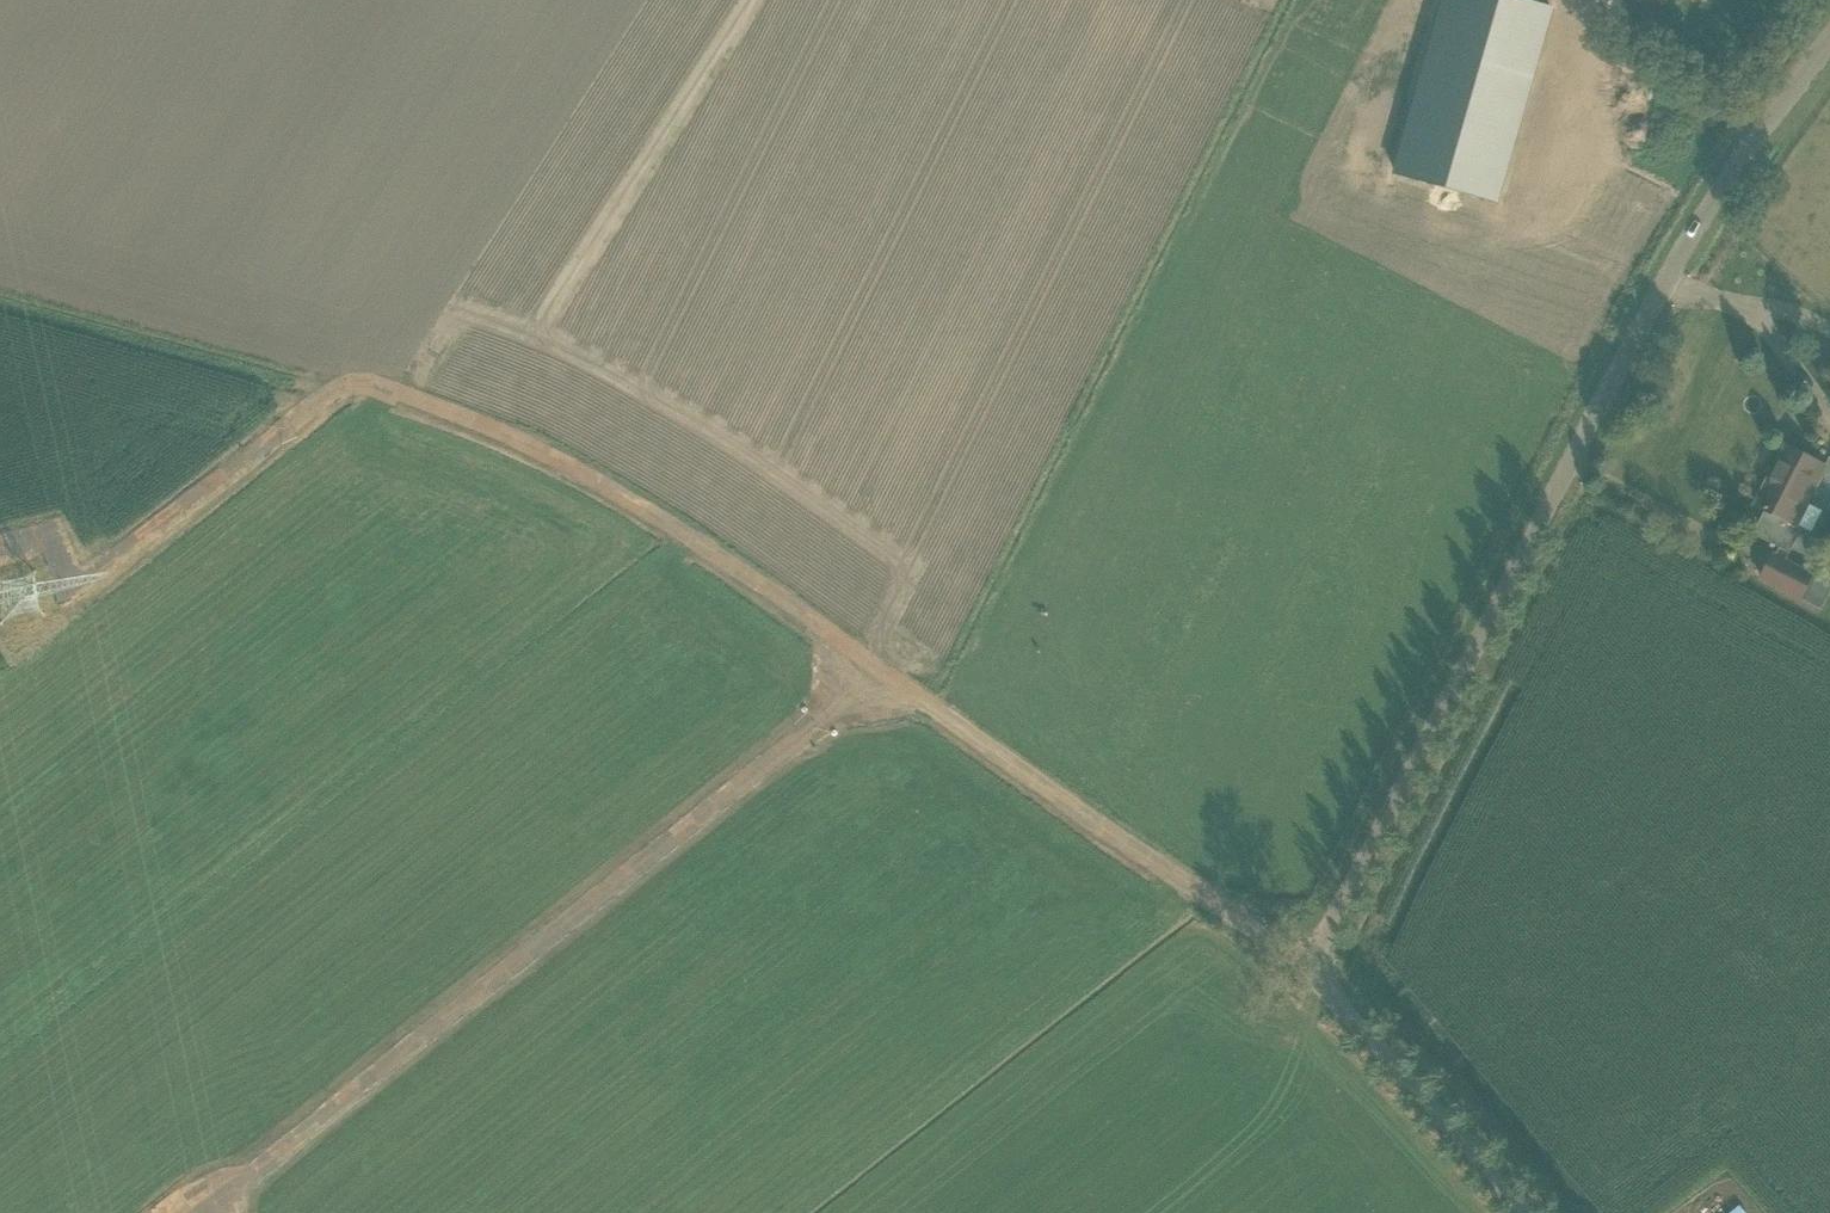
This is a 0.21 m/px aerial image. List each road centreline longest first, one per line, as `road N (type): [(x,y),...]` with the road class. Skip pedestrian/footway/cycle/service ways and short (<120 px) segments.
road 1 (unclassified): [(1522,1212),(1309,966),(1667,272),(1829,40)]

